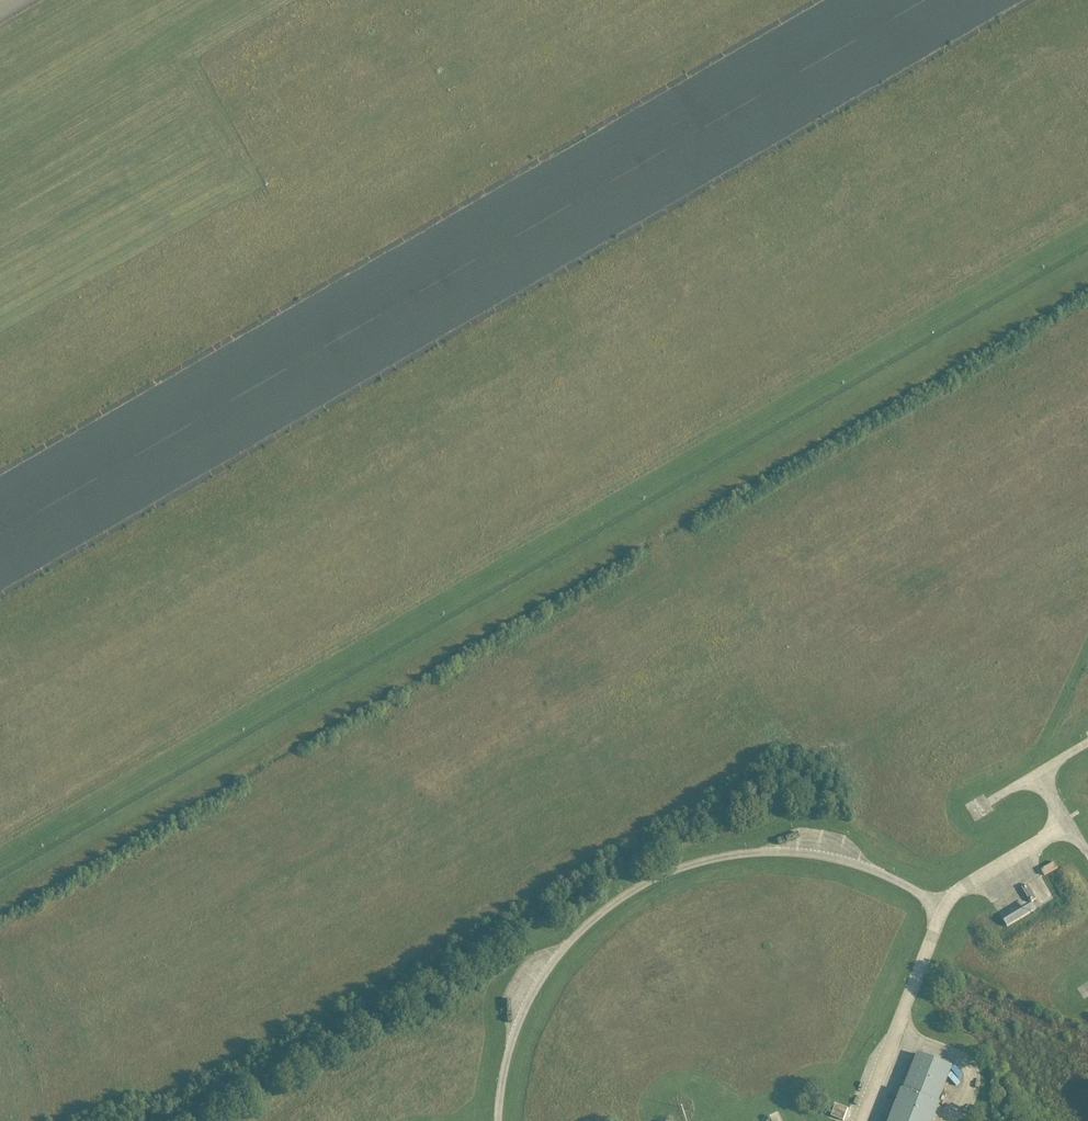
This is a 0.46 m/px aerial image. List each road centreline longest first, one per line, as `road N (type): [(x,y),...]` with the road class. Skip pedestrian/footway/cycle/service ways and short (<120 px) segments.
road 1 (unclassified): [(861,1120),(944,907),(1068,824),(1037,773)]

